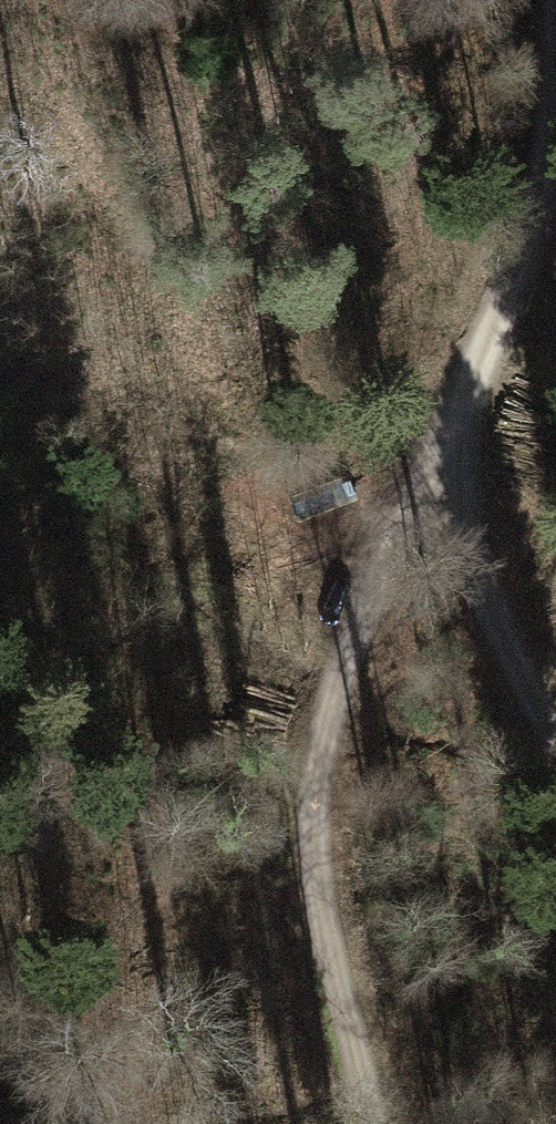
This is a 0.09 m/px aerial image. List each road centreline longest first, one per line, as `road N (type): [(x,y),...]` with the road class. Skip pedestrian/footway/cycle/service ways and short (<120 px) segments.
road 1 (track): [(555,50),(549,158),(522,269),(356,637),(325,745),(313,857),(319,916),(374,1123)]
road 2 (track): [(450,432),(474,566),(511,658),(555,736)]

